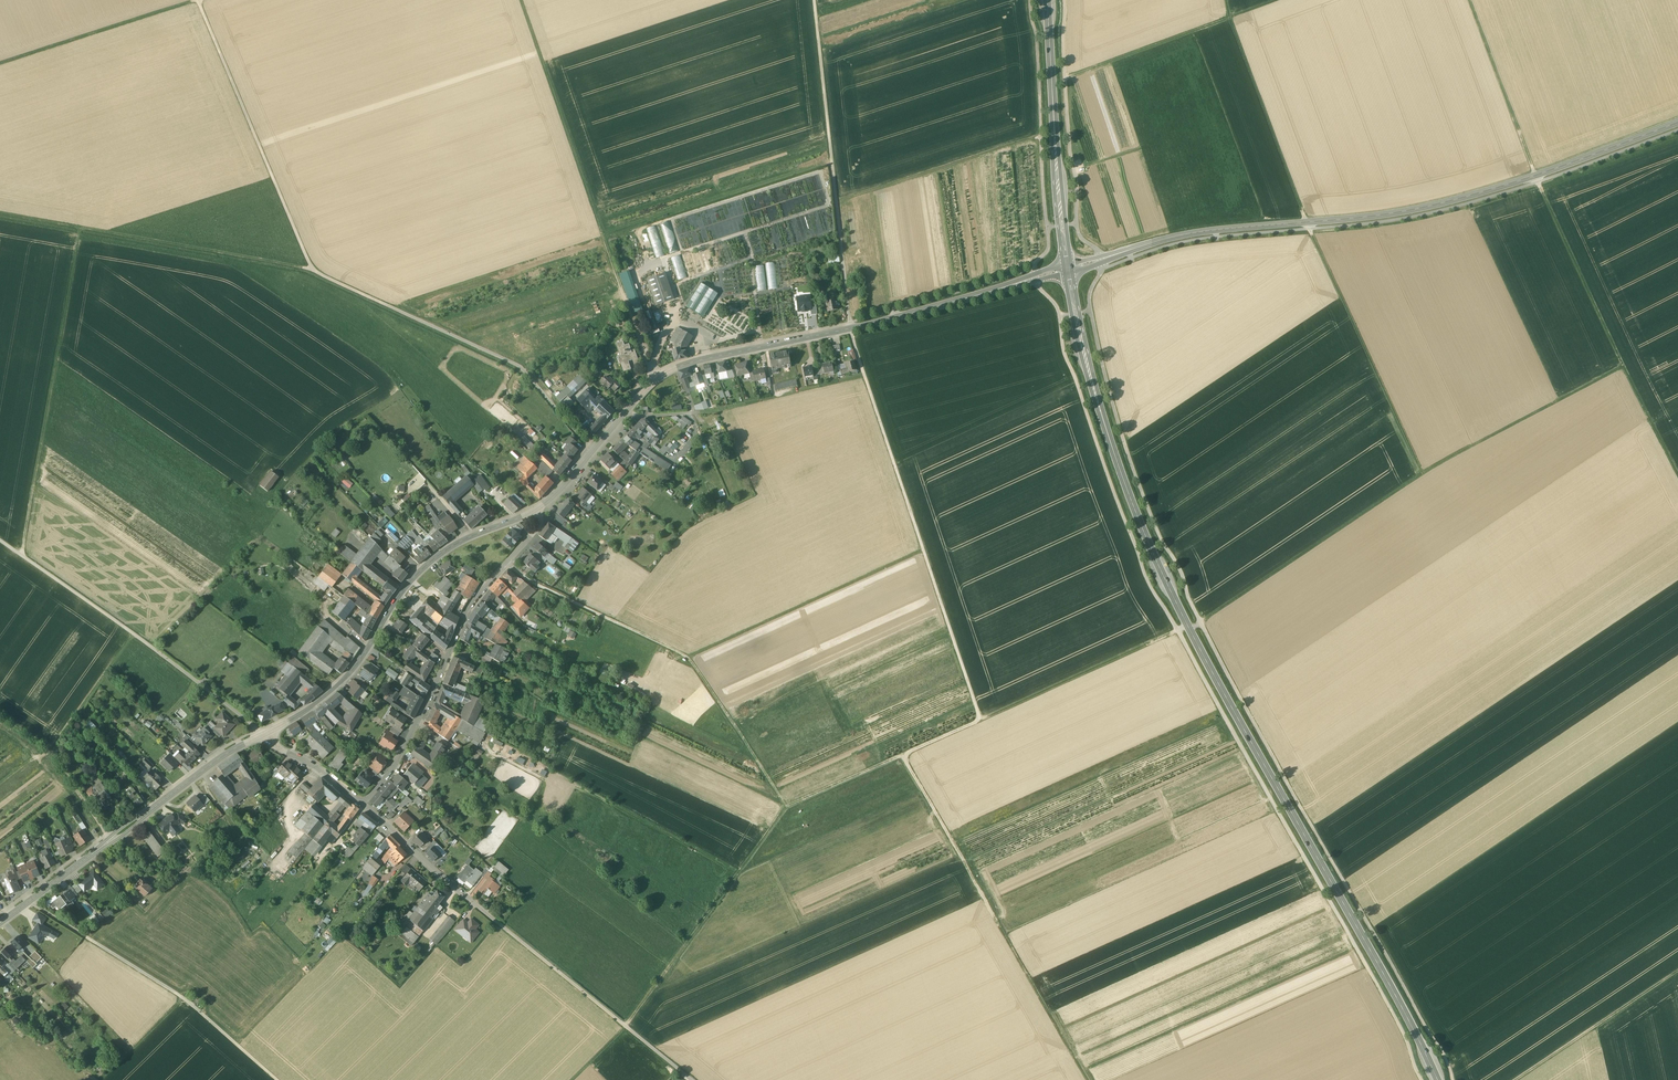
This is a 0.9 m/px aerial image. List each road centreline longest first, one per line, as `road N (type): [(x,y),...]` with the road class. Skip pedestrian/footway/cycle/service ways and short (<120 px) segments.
road 1 (track): [(1030,0),(1049,242),(1034,267),(1039,287),(1059,311),(1066,359),(1150,585),(1345,926),(1422,1079)]
road 2 (track): [(1454,1079),(1200,622),(1129,459),(1090,311),(1103,258),(1078,223),(1064,0)]
road 3 (secondary): [(1068,270),(1102,417),(1168,586),(1438,1079)]
road 4 (track): [(625,1025),(787,807),(1209,617)]
road 5 (track): [(200,0),(311,269),(529,369),(594,449)]
road 6 (secondary): [(1068,270),(1183,235),(1439,204),(1677,122)]
road 7 (secondary): [(1068,270),(668,371),(539,509)]
road 8 (track): [(1677,339),(1424,473),(1209,617)]
road 9 (track): [(1470,0),(1538,181),(1677,472)]
road 10 (track): [(850,329),(980,720)]
road 11 (track): [(787,807),(688,657),(507,563)]
road 12 (track): [(902,756),(1088,1079)]
road 13 (secondary): [(539,509),(470,537),(421,570),(343,679),(265,734)]
road 14 (residential): [(539,509),(538,528),(473,600),(399,760),(364,803)]
road 15 (track): [(21,555),(80,228)]
road 16 (track): [(0,541),(265,734)]
road 17 (secondary): [(265,734),(215,762),(0,922)]
road 18 (track): [(0,213),(311,269)]
road 19 (track): [(523,0),(623,295)]
road 20 (track): [(277,1079),(184,998),(30,901)]
road 21 (track): [(814,0),(846,289)]
road 22 (track): [(1424,473),(1307,223)]
road 23 (secondary): [(1047,0),(1068,270)]
road 24 (track): [(923,551),(688,657)]
road 25 (track): [(501,925),(693,1079)]
road 26 (track): [(1227,0),(1307,223)]
road 27 (track): [(1277,0),(1065,79)]
road 28 (track): [(1041,137),(837,202)]
road 29 (track): [(0,67),(201,2)]
road 30 (track): [(1516,1079),(1677,971)]
road 31 (residential): [(364,803),(501,925)]
road 32 (track): [(113,838),(58,756),(0,715)]
road 33 (track): [(864,374),(700,412)]
road 34 (track): [(131,632),(55,754)]
road 35 (residential): [(265,734),(364,803)]

